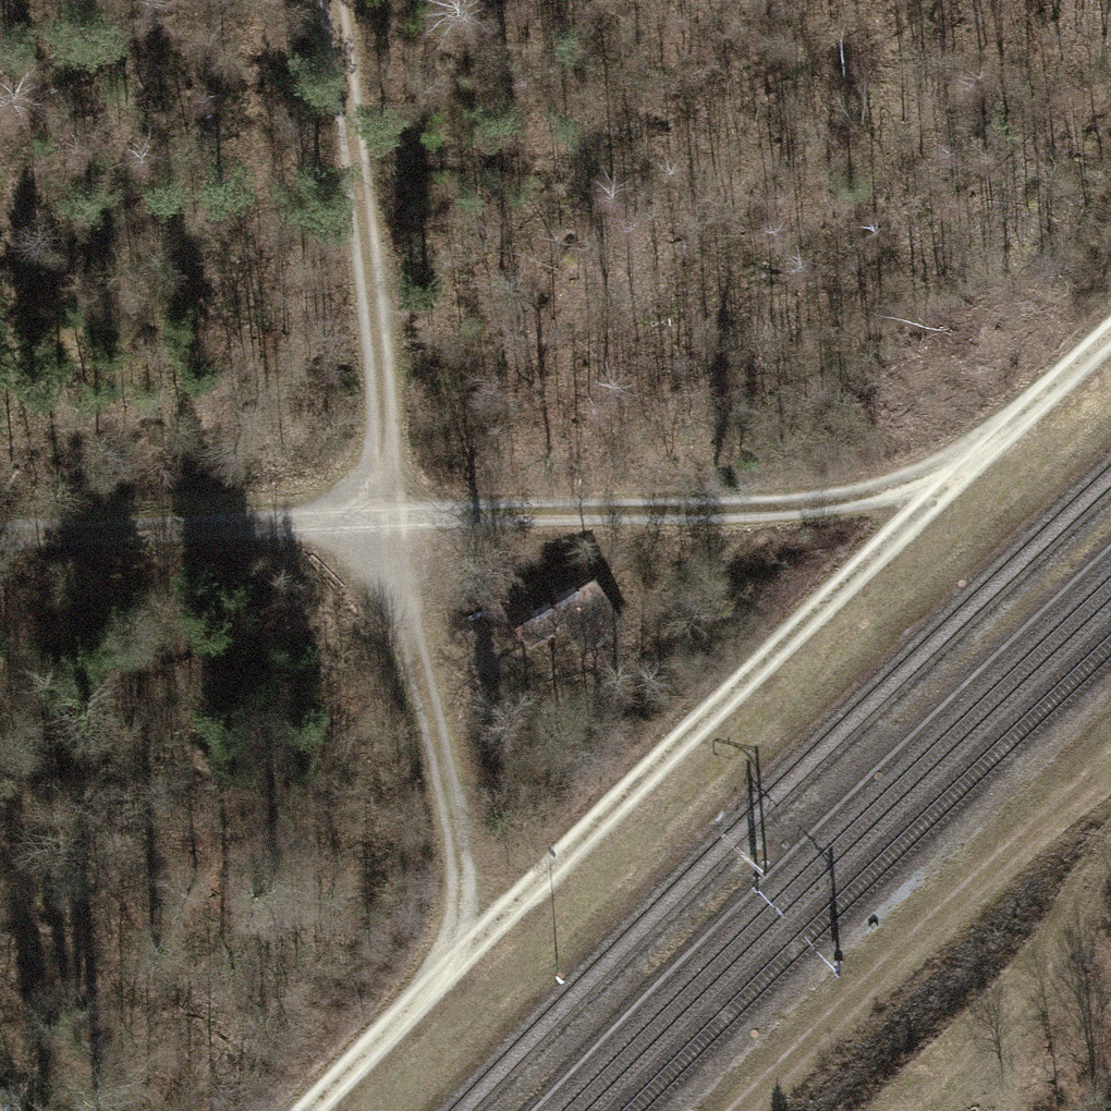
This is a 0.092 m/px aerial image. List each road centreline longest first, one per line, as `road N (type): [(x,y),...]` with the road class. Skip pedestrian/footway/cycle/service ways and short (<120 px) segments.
road 1 (track): [(313,1110),(948,486),(1110,339)]
road 2 (track): [(336,0),(363,182),(389,531),(447,812),(459,960)]
road 3 (track): [(0,538),(389,531),(948,486)]
road 4 (track): [(1110,764),(931,926),(750,1110)]

